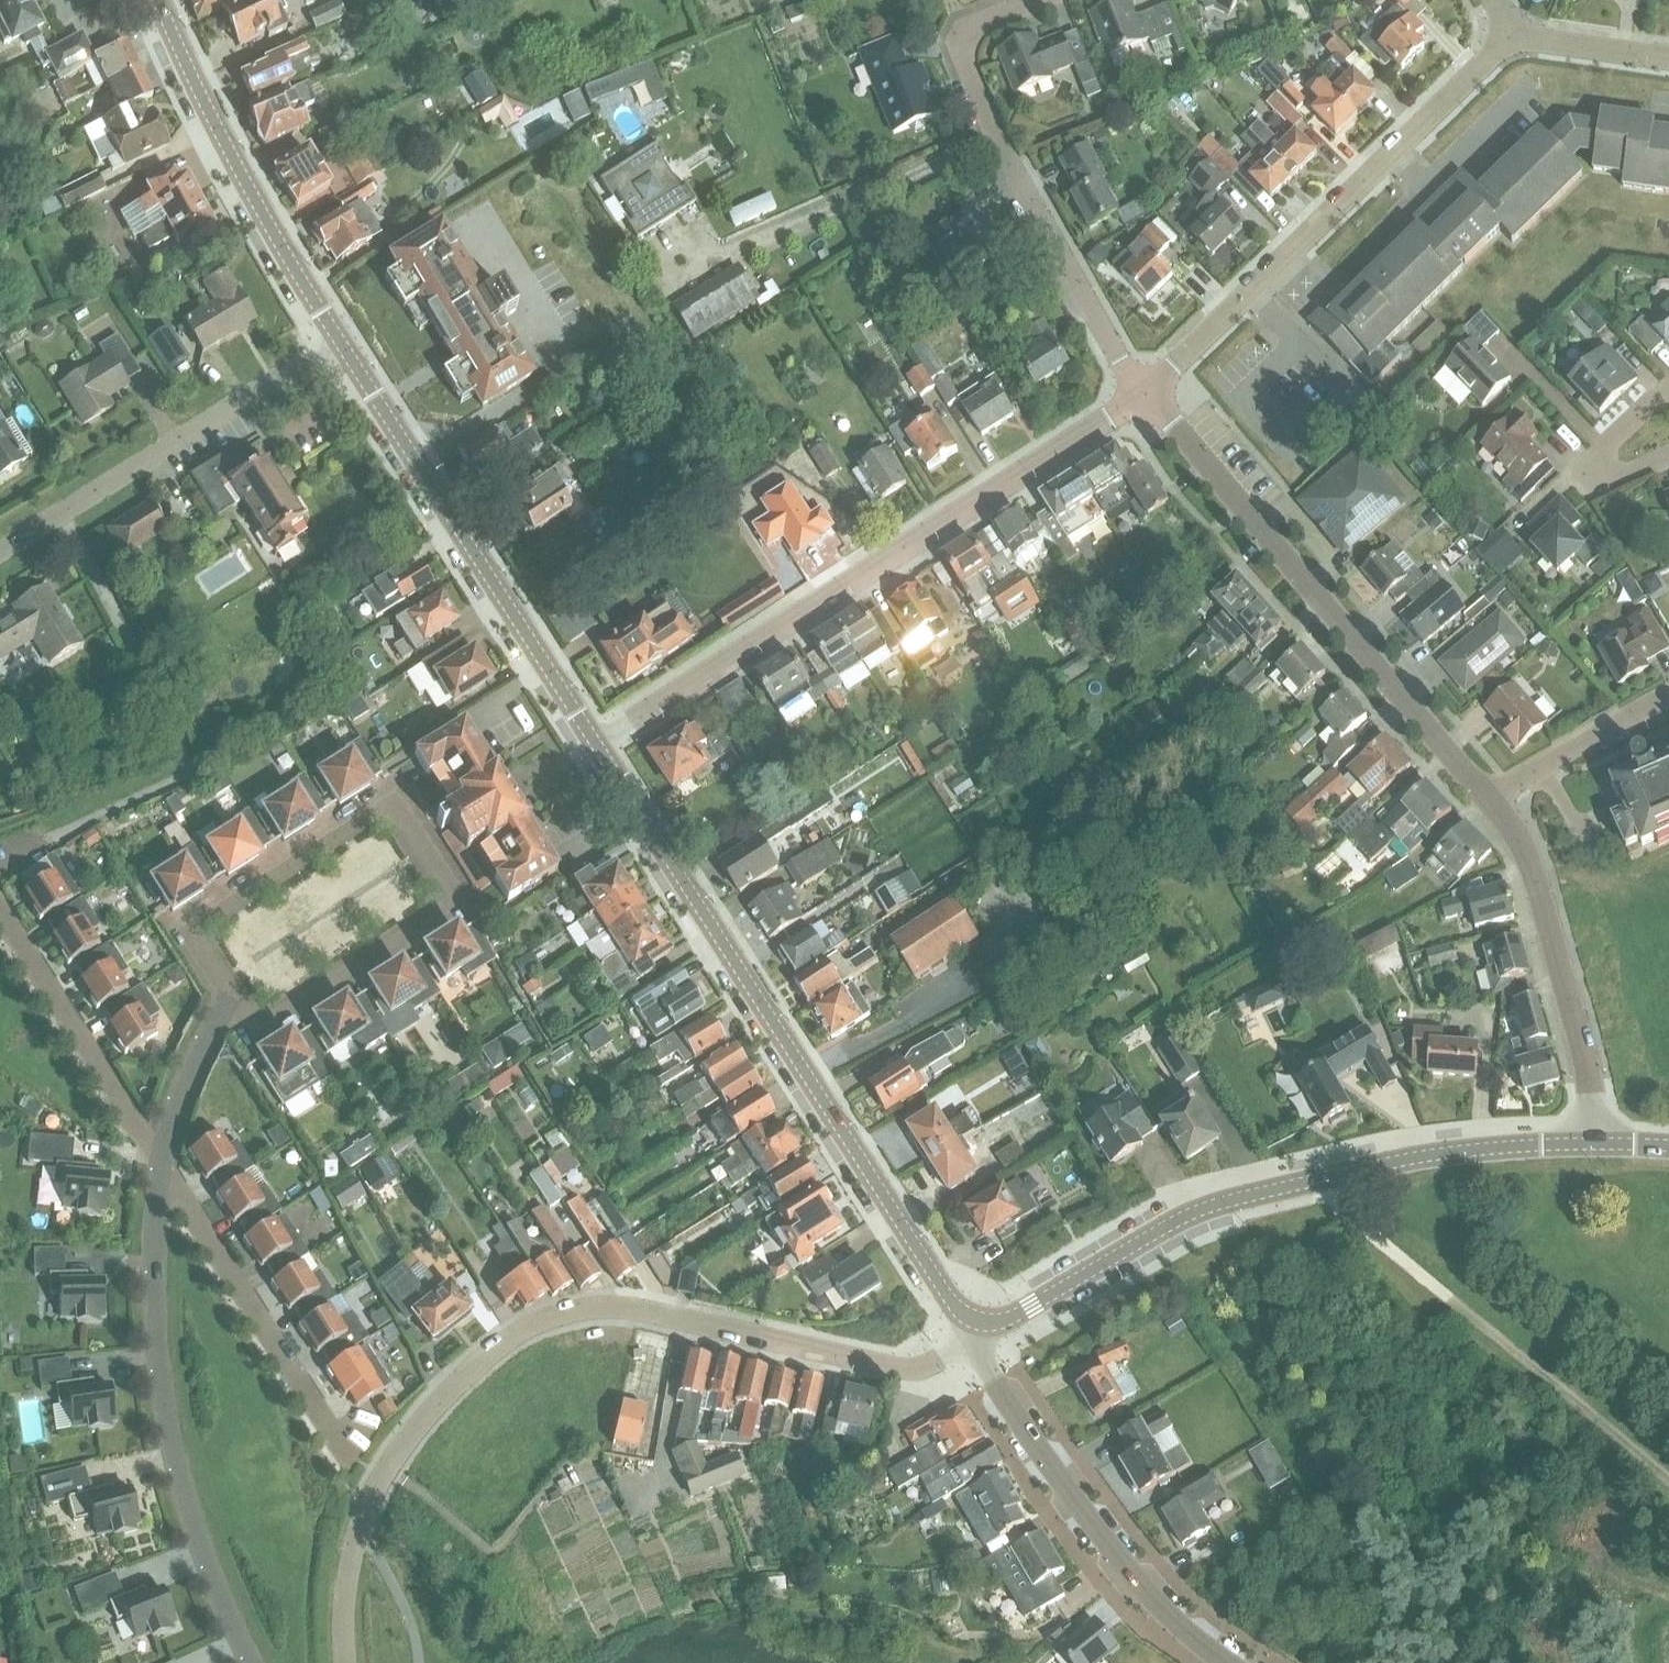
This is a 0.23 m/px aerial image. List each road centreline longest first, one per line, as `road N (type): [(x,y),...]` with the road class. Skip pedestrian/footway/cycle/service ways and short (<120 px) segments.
road 1 (residential): [(346,1662),(349,1575),(378,1471),(482,1362),(538,1323),(614,1309),(898,1368),(922,1367),(967,1346)]
road 2 (secondary): [(975,1320),(952,1302),(598,746)]
road 3 (residential): [(598,746),(1150,392)]
road 4 (secondary): [(975,1320),(1002,1322),(1174,1222),(1227,1201),(1415,1158),(1594,1143)]
road 5 (residential): [(238,1000),(263,1035),(463,912),(396,810),(197,937)]
road 6 (residential): [(1492,798),(1150,392)]
road 7 (residential): [(251,1662),(189,1521),(161,1392),(155,1284),(162,1163)]
road 8 (residential): [(1150,392),(1520,41)]
road 9 (residential): [(1150,392),(1122,367),(969,59),(968,39),(1054,0)]
road 10 (secondary): [(598,746),(341,341)]
road 11 (residential): [(1233,1662),(1129,1568),(967,1346)]
road 12 (residential): [(0,552),(341,341)]
road 13 (secondary): [(341,341),(257,204),(157,0)]
road 14 (residential): [(1594,1143),(1594,1095),(1533,855),(1492,798)]
road 15 (residential): [(349,1453),(162,1163)]
road 16 (residential): [(162,1163),(0,903)]
road 17 (residential): [(1492,798),(1668,693)]
road 18 (residential): [(162,1163),(238,1000)]
road 19 (residential): [(1668,61),(1520,41)]
road 20 (residential): [(1668,387),(1602,451),(1606,471),(1627,471)]

